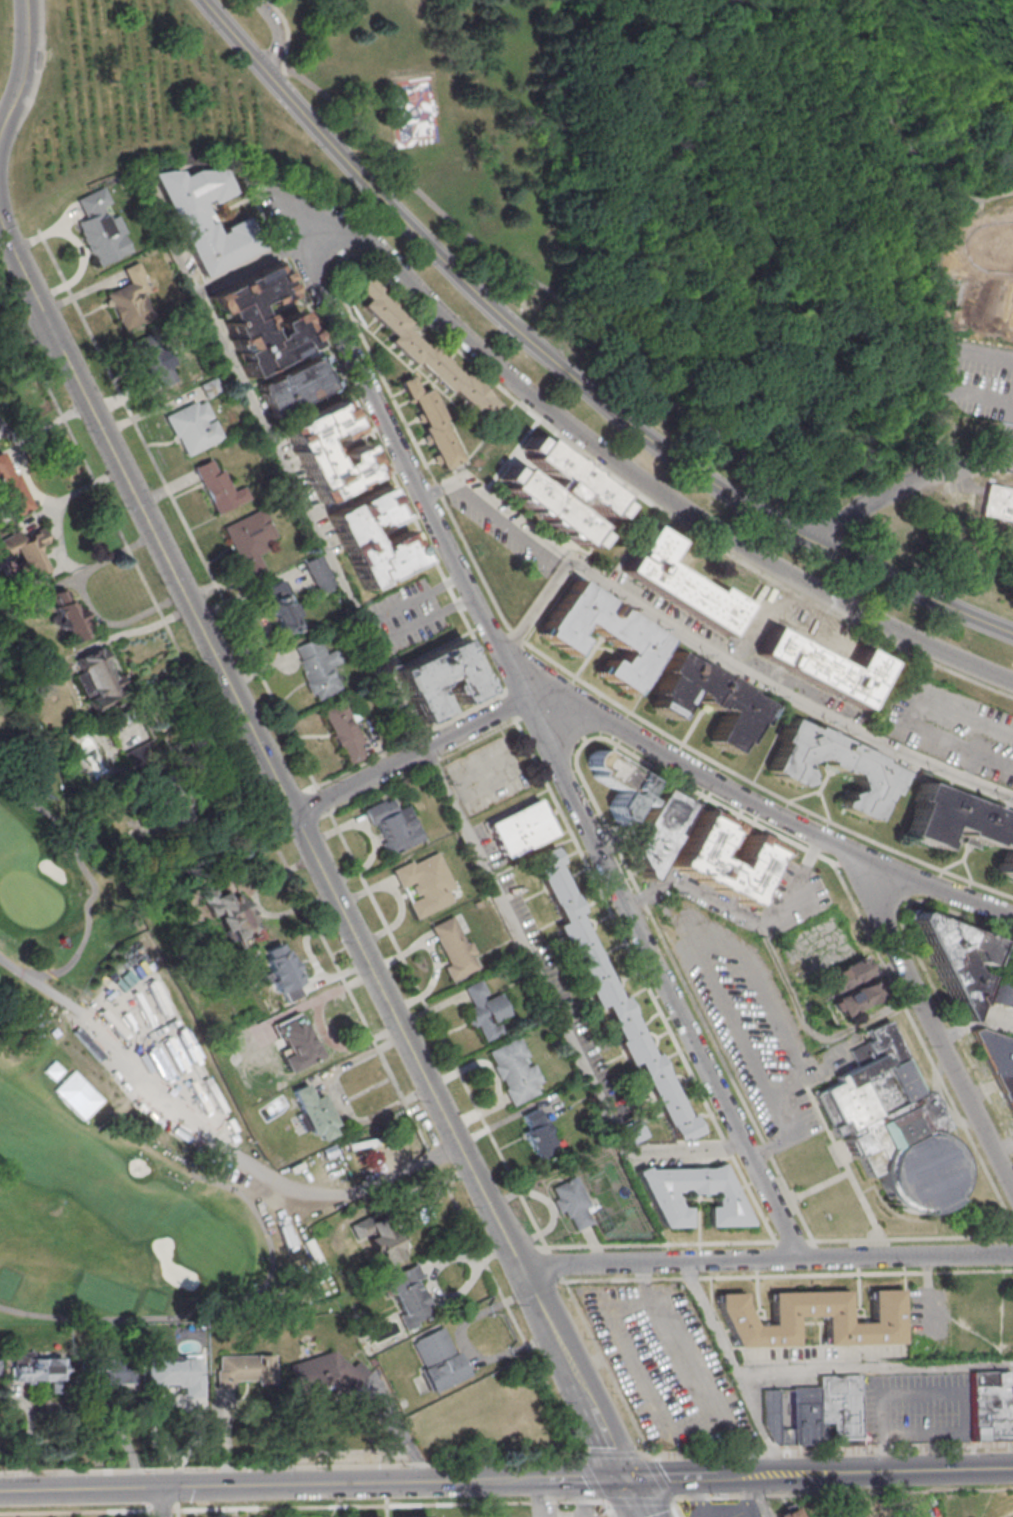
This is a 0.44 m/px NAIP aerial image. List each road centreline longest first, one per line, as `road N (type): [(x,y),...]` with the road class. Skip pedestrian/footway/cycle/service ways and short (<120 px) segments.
road 1 (residential): [(801,1259),(315,286),(312,249),(330,243)]
road 2 (tertiary): [(1012,635),(782,527),(636,432),(489,308),(205,0)]
road 3 (residential): [(1012,683),(830,598),(684,511),(488,360),(373,247),(350,238),(330,243)]
road 4 (residential): [(1012,916),(849,858),(610,729),(525,704),(294,815)]
road 5 (tertiary): [(1,230),(294,815)]
road 6 (tertiary): [(521,1266),(294,815)]
road 7 (residential): [(1012,1254),(521,1266)]
road 8 (secondary): [(409,1481),(0,1490)]
road 9 (residential): [(1012,1189),(849,858)]
road 10 (secondary): [(1012,1469),(713,1476)]
road 11 (tertiary): [(627,1477),(521,1266)]
road 12 (tertiary): [(0,130),(21,83),(26,0)]
road 13 (secondary): [(538,1478),(409,1481)]

